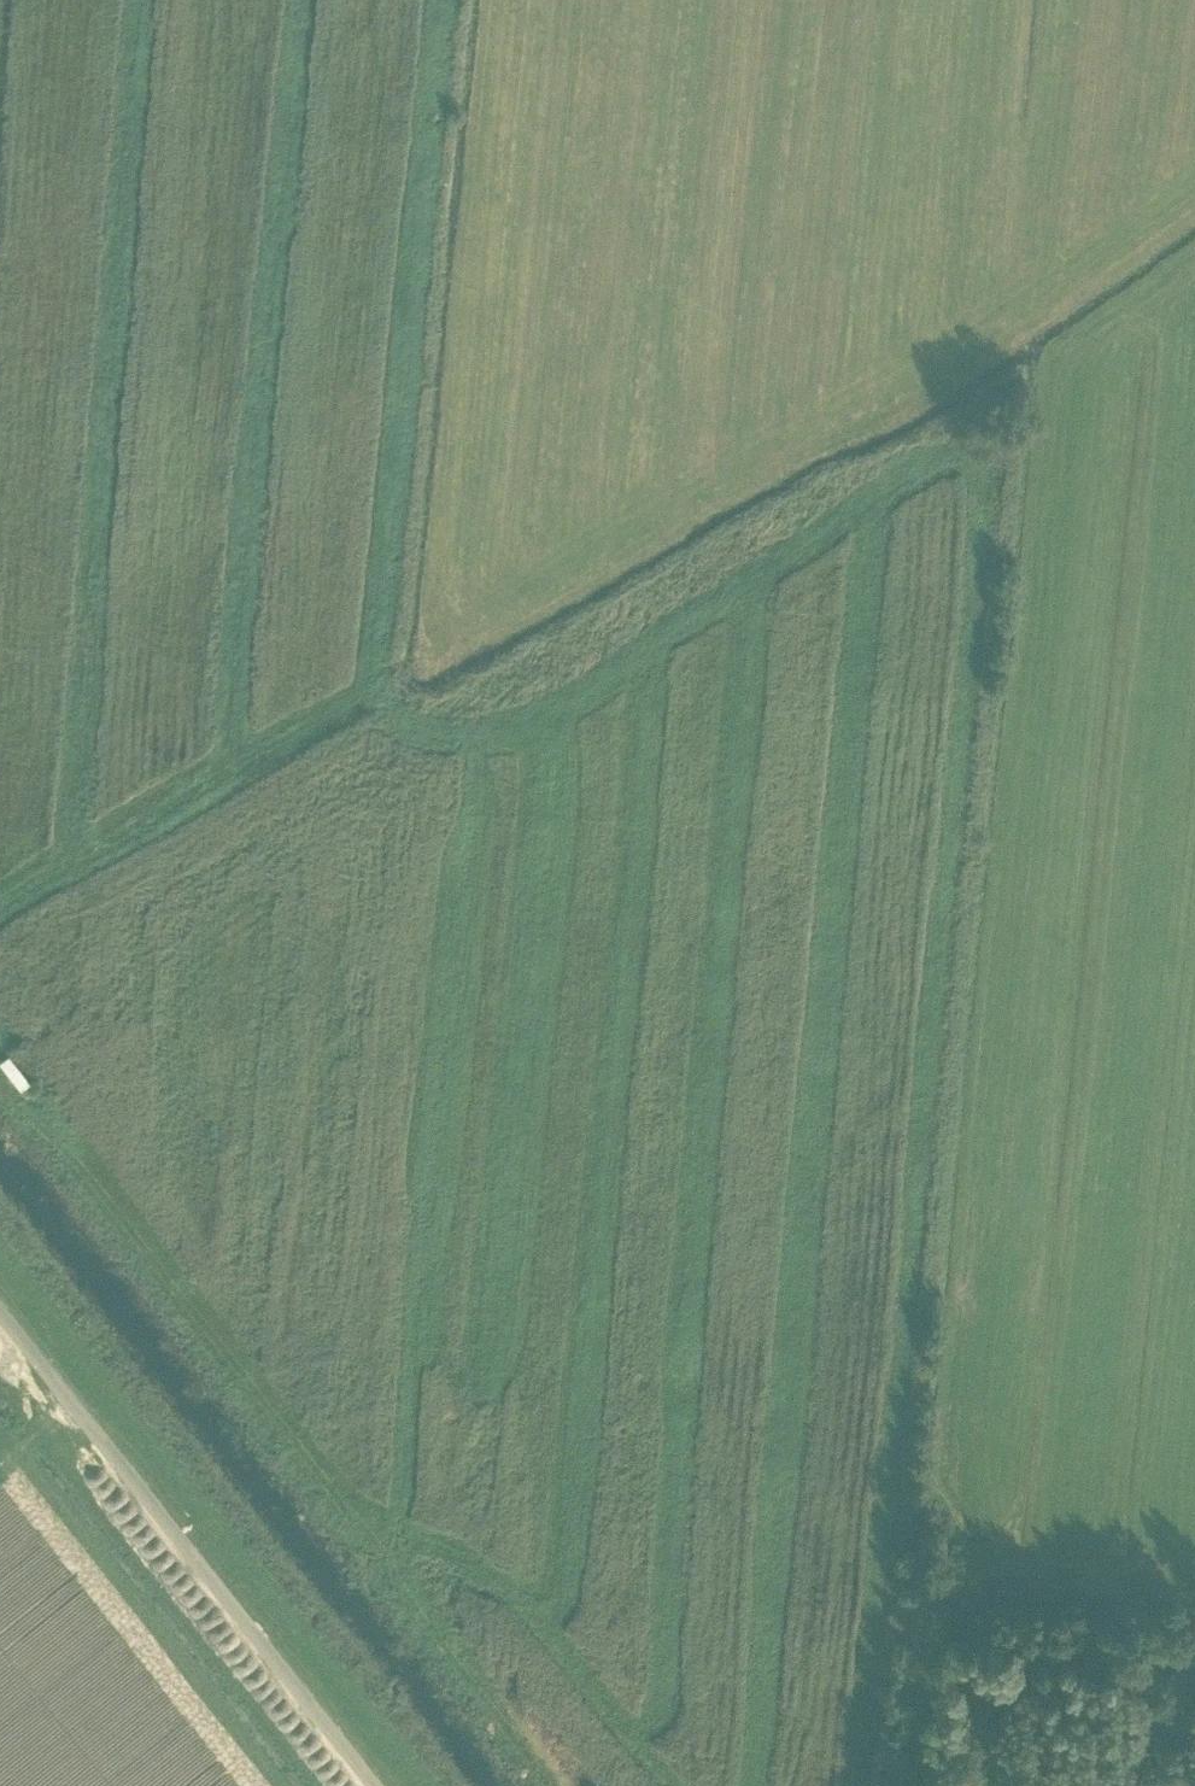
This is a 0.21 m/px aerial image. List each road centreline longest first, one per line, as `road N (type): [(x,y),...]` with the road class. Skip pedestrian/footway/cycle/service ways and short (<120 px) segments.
road 1 (unclassified): [(373,1785),(0,1315)]

